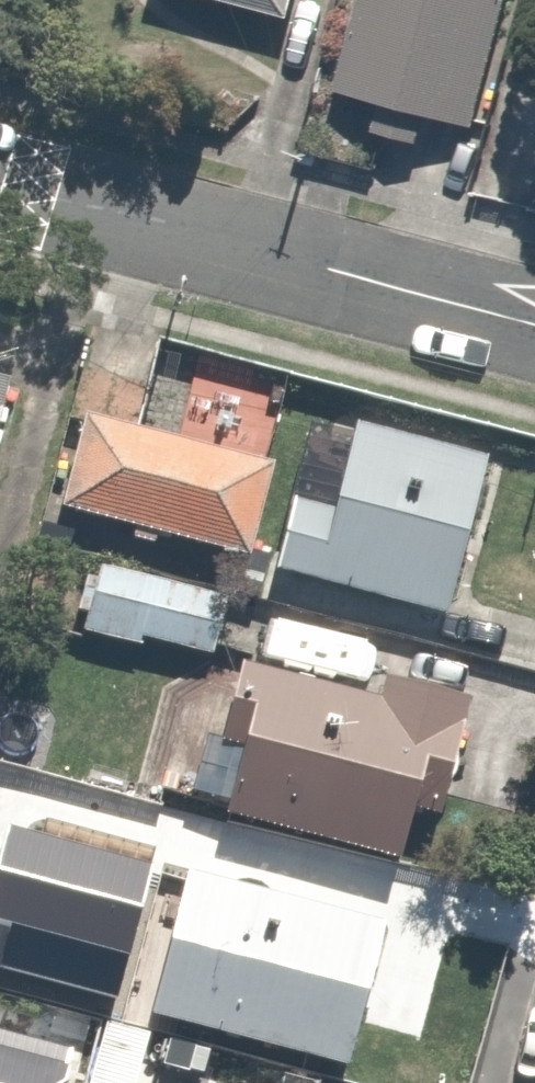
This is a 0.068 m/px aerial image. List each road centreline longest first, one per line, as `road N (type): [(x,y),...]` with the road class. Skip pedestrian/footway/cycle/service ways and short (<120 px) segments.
road 1 (residential): [(534,326),(0,183)]

